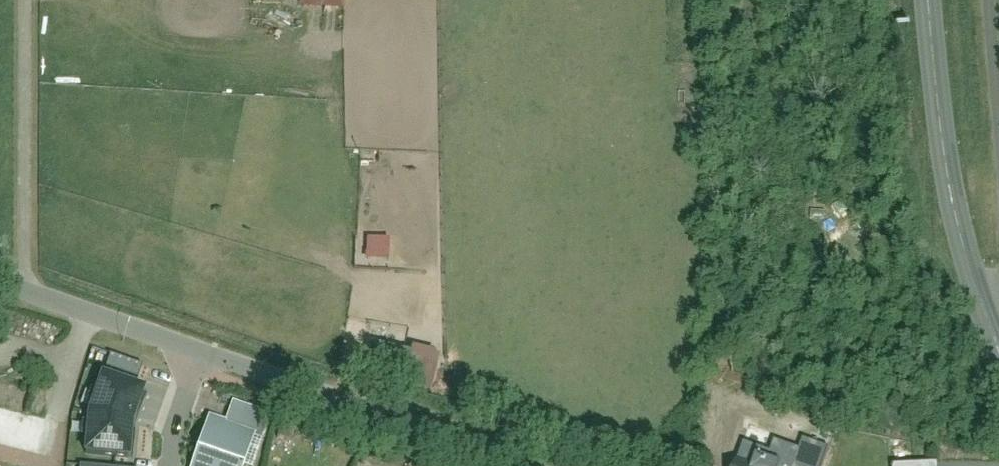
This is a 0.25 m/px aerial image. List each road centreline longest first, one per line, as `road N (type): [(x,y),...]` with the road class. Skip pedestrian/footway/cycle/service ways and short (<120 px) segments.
road 1 (residential): [(202,354),(520,465)]
road 2 (tertiary): [(926,0),(951,211),(977,293)]
road 3 (residential): [(0,282),(202,354)]
road 4 (residential): [(998,181),(986,0)]

